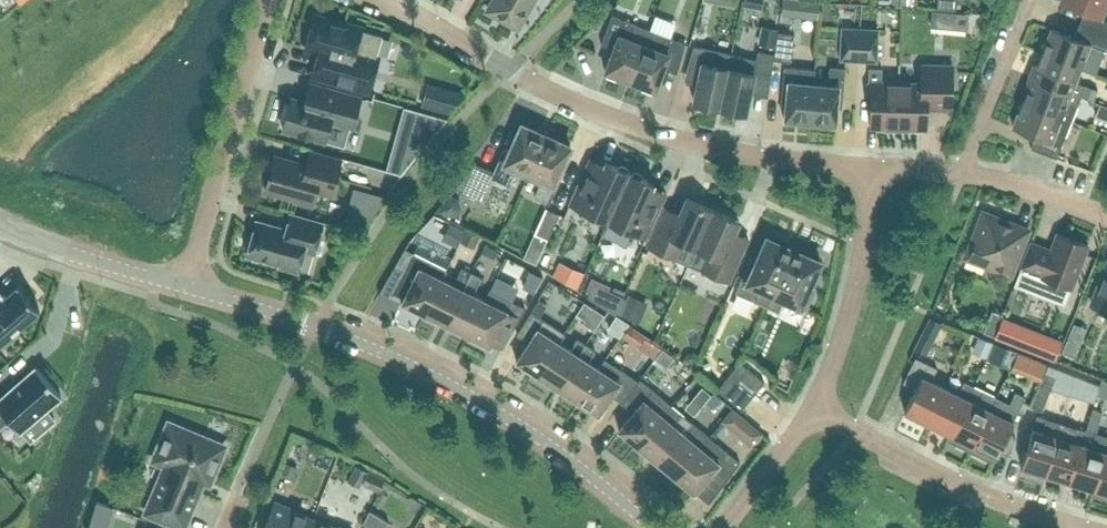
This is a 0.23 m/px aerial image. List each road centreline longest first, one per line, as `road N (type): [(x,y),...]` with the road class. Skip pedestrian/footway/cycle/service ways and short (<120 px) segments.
road 1 (residential): [(651,527),(563,454),(476,398),(315,324),(185,285)]
road 2 (residential): [(869,165),(733,152),(644,129),(378,0)]
road 3 (residential): [(810,409),(980,492),(1082,527)]
road 4 (residential): [(185,285),(267,0)]
road 5 (residential): [(810,409),(853,294),(869,165)]
road 6 (residential): [(961,171),(1028,0)]
road 7 (residential): [(1106,218),(961,171)]
road 8 (residential): [(722,527),(810,409)]

